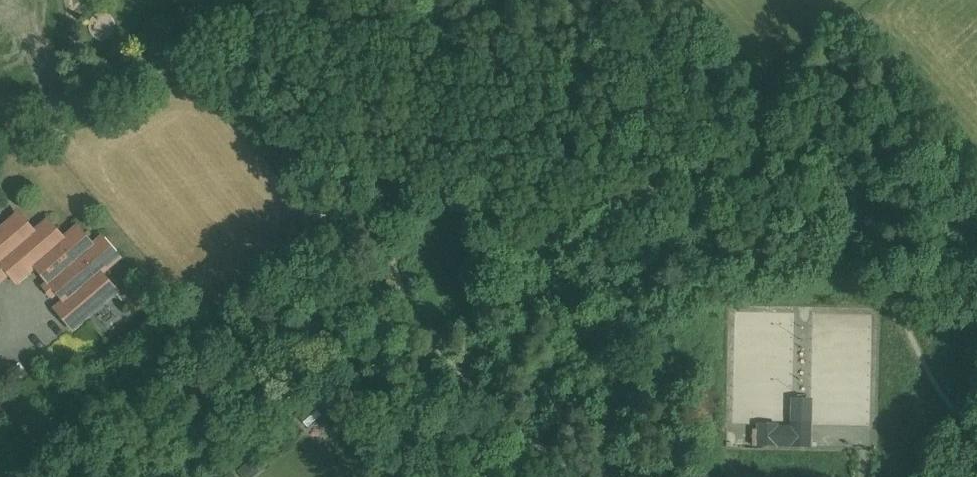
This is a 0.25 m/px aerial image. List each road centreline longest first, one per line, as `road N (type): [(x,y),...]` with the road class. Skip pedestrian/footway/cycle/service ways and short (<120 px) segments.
road 1 (unclassified): [(0,124),(134,79),(242,0)]

